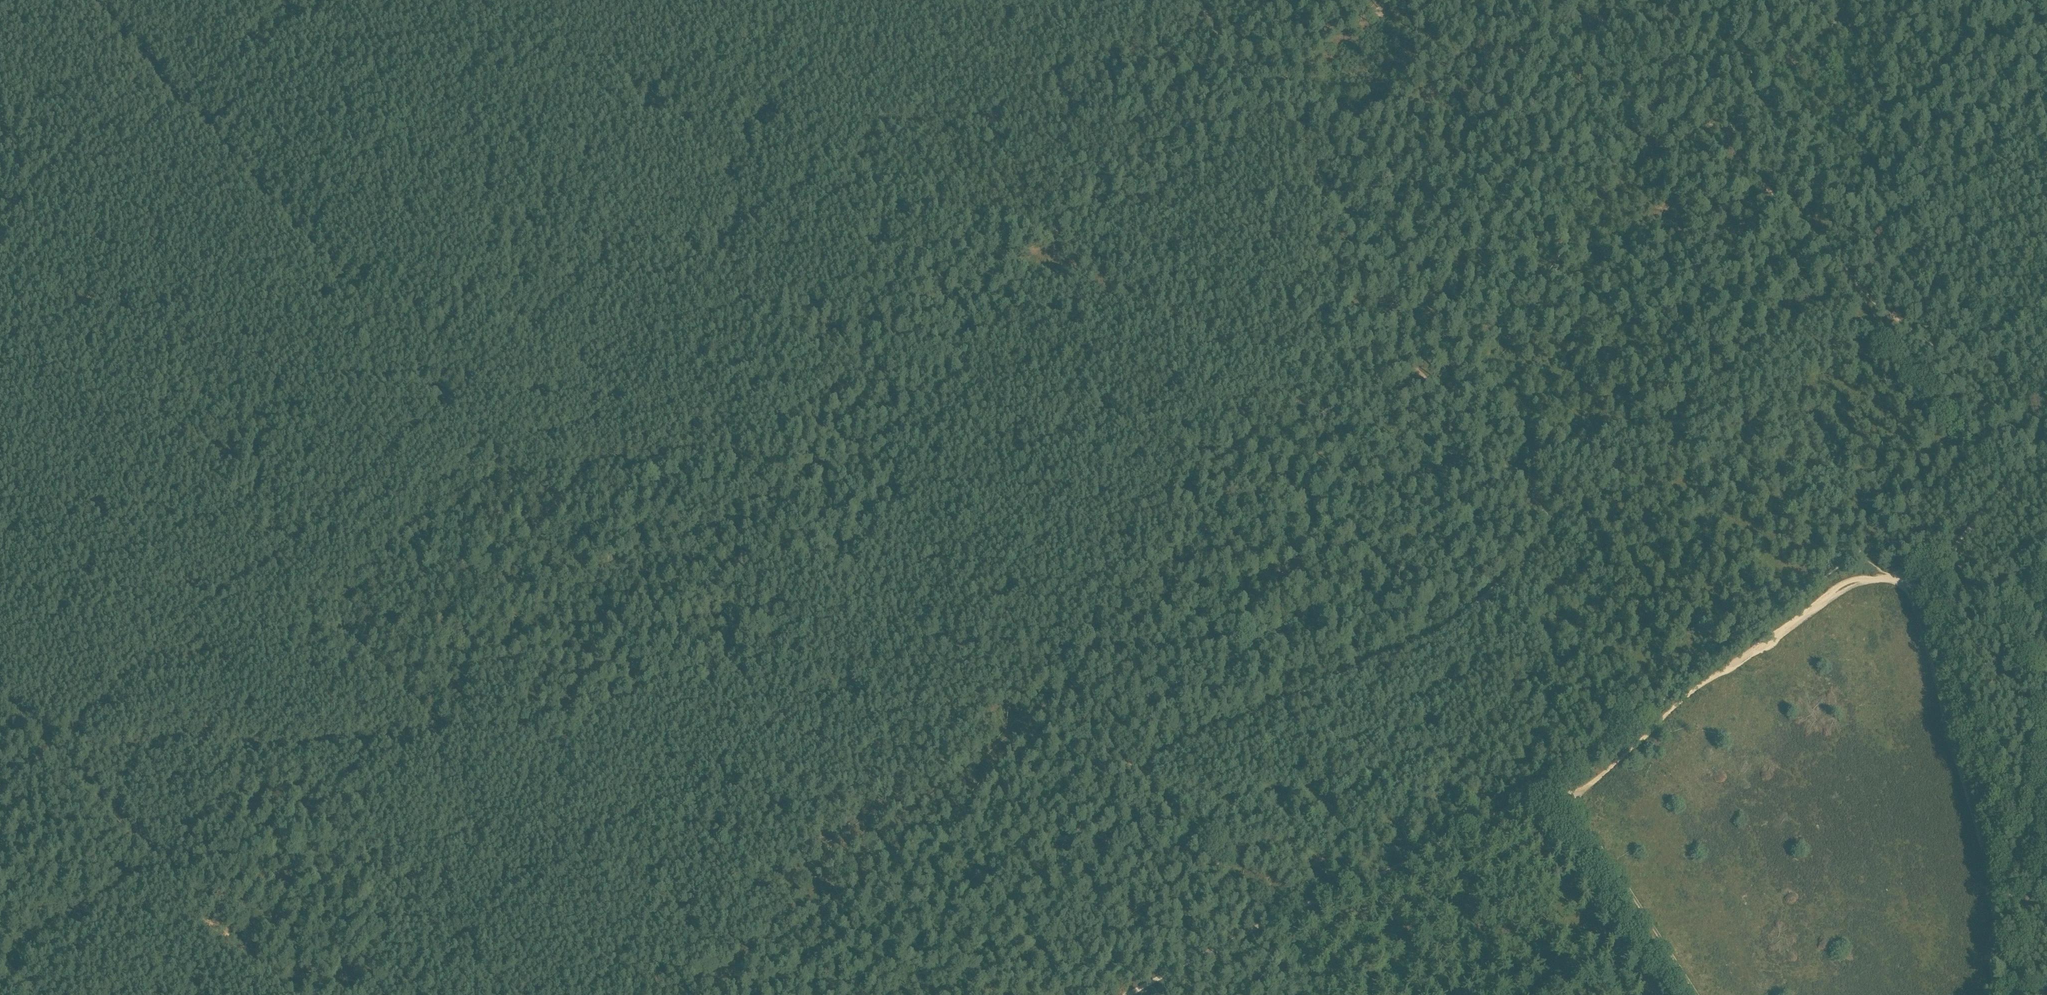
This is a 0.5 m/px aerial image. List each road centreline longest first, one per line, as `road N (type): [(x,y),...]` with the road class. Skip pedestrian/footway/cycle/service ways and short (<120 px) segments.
road 1 (track): [(453,408),(537,509),(559,505),(591,468),(616,466),(643,482),(659,531),(718,601),(734,648),(772,707),(806,735),(858,760),(918,754),(961,760)]
road 2 (track): [(1126,762),(1430,631),(1551,526),(1550,513),(1431,380)]
road 3 (track): [(537,509),(530,539),(448,610),(453,689),(421,729),(282,746),(228,738),(165,745),(135,757),(55,752)]
road 4 (track): [(1929,581),(1846,582),(1672,709),(1576,792),(1537,791),(1429,848)]
road 5 (track): [(1173,553),(1117,476),(1076,452),(872,394),(785,284),(716,249)]
road 6 (track): [(453,408),(46,760)]
road 7 (track): [(716,249),(733,224),(785,190),(880,158),(954,117),(1098,72),(1146,0)]
road 8 (track): [(1431,380),(1375,291),(1353,225),(1279,92),(1240,68),(1199,0)]
road 9 (track): [(730,984),(752,939),(1054,681)]
road 10 (track): [(1990,994),(2004,895),(1905,579)]
road 11 (track): [(2013,431),(1982,391),(1898,319),(1723,135)]
road 12 (track): [(716,249),(698,243),(640,249),(453,408)]
road 13 (track): [(1054,681),(1268,920)]
road 14 (track): [(2013,873),(1929,581)]
road 15 (track): [(453,408),(276,208)]
road 16 (track): [(1700,994),(1579,814),(1570,768)]
road 17 (track): [(1723,135),(1586,0)]
road 18 (track): [(1054,681),(1141,620),(1173,553)]
road 19 (track): [(1429,848),(1268,920)]
road 20 (track): [(1526,994),(1429,848)]
road 21 (track): [(1268,920),(1126,994)]
road 22 (track): [(2031,458),(1929,581)]
road 23 (track): [(88,0),(185,104)]
road 24 (track): [(185,104),(276,208)]

